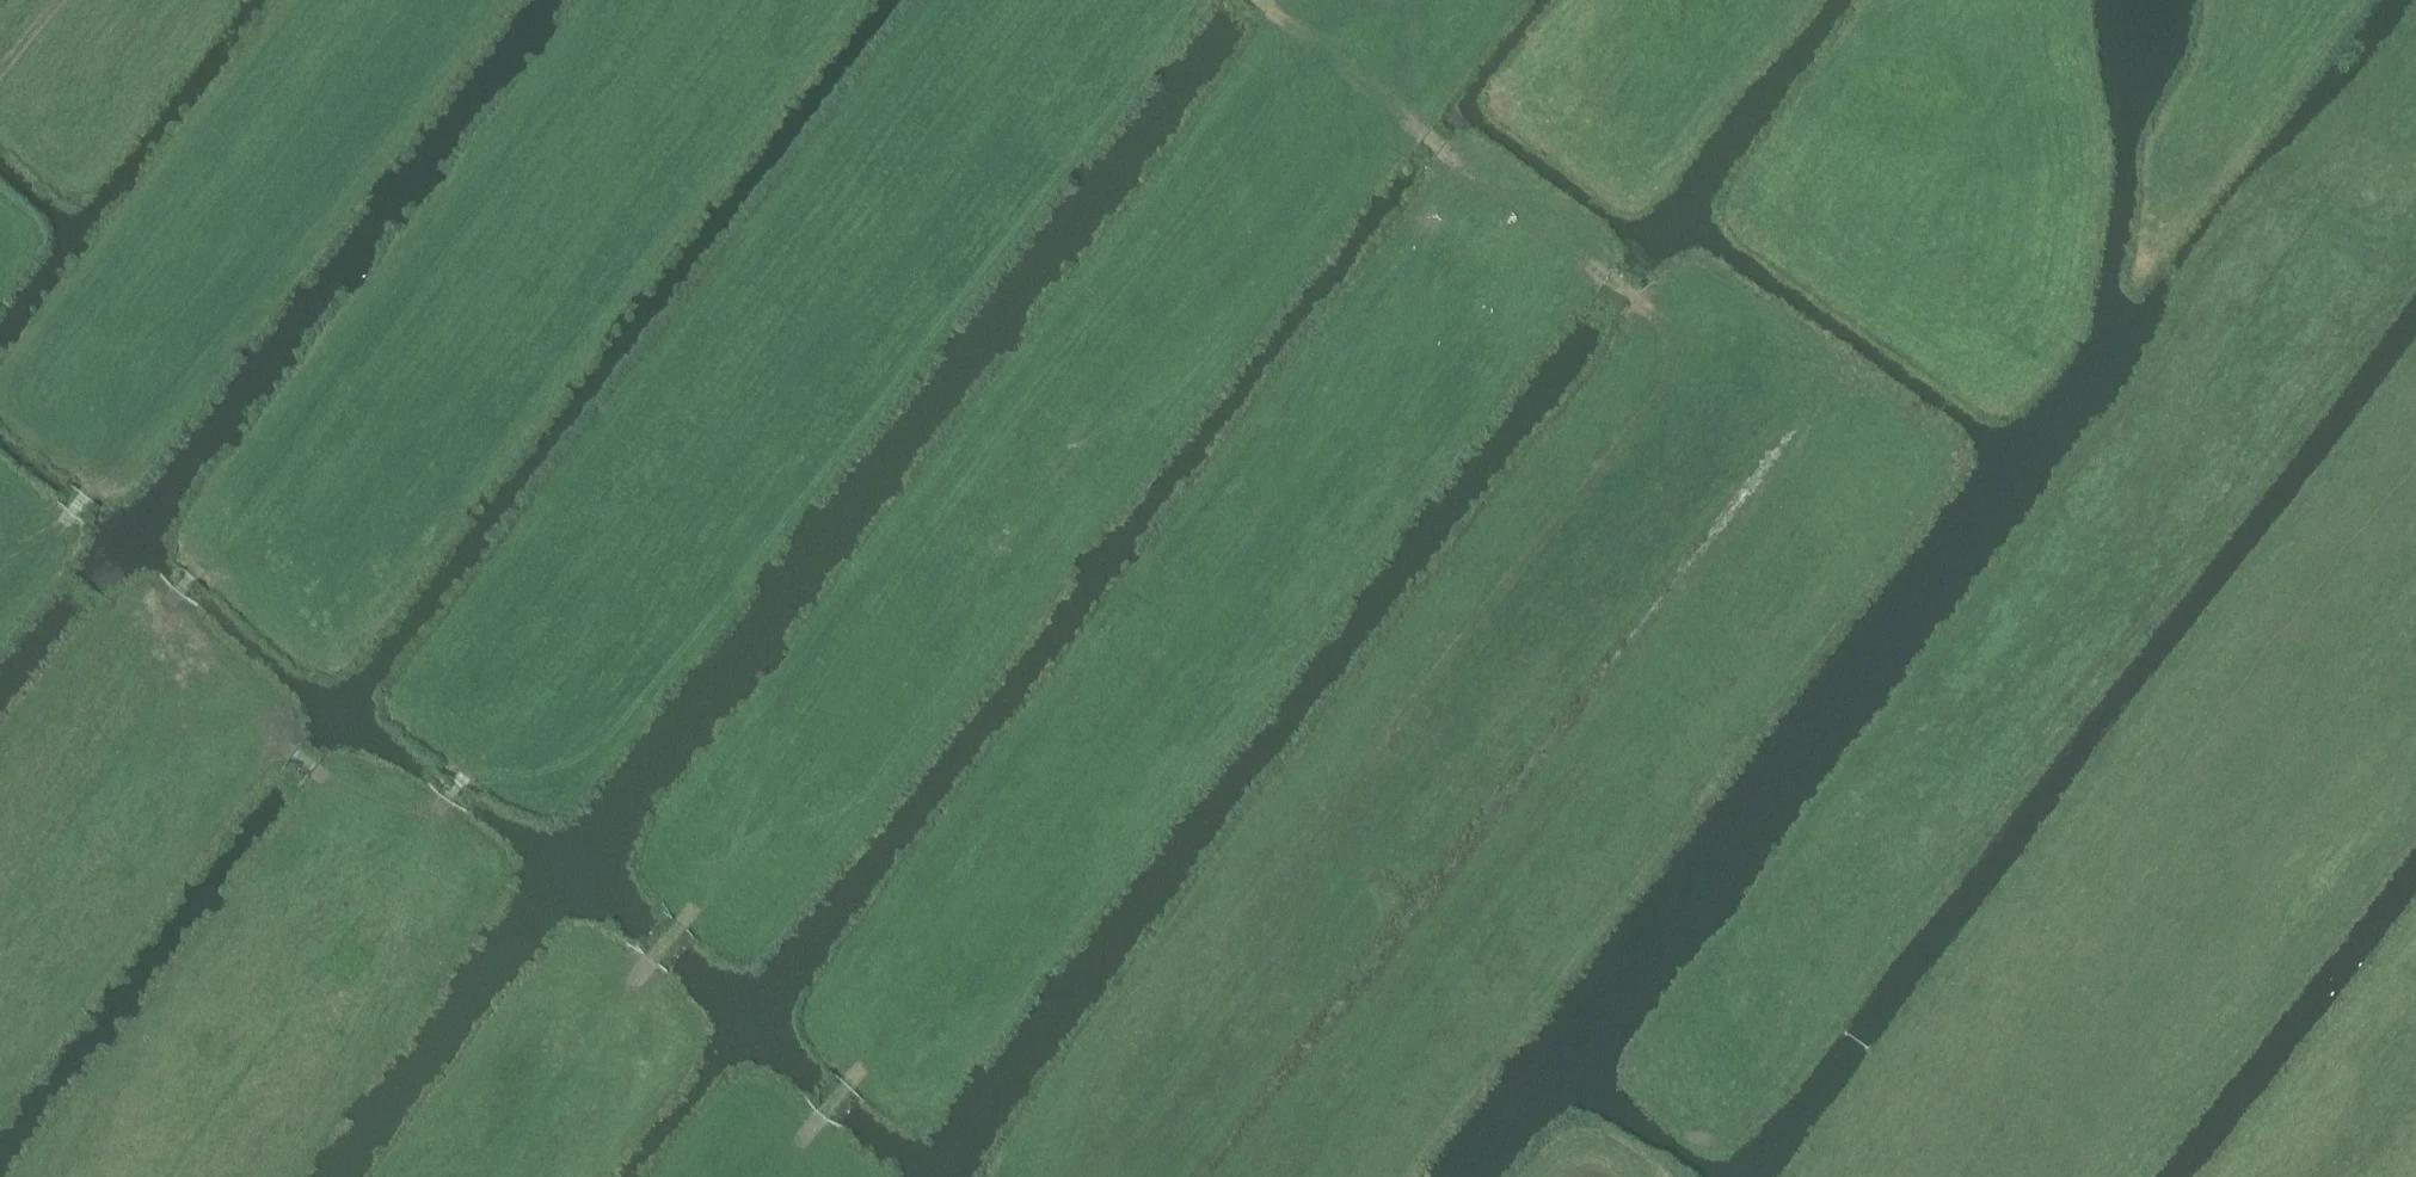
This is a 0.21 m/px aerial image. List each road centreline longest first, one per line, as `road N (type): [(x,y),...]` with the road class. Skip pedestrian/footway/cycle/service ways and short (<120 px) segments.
road 1 (track): [(1546,478),(1662,321),(1259,0)]

